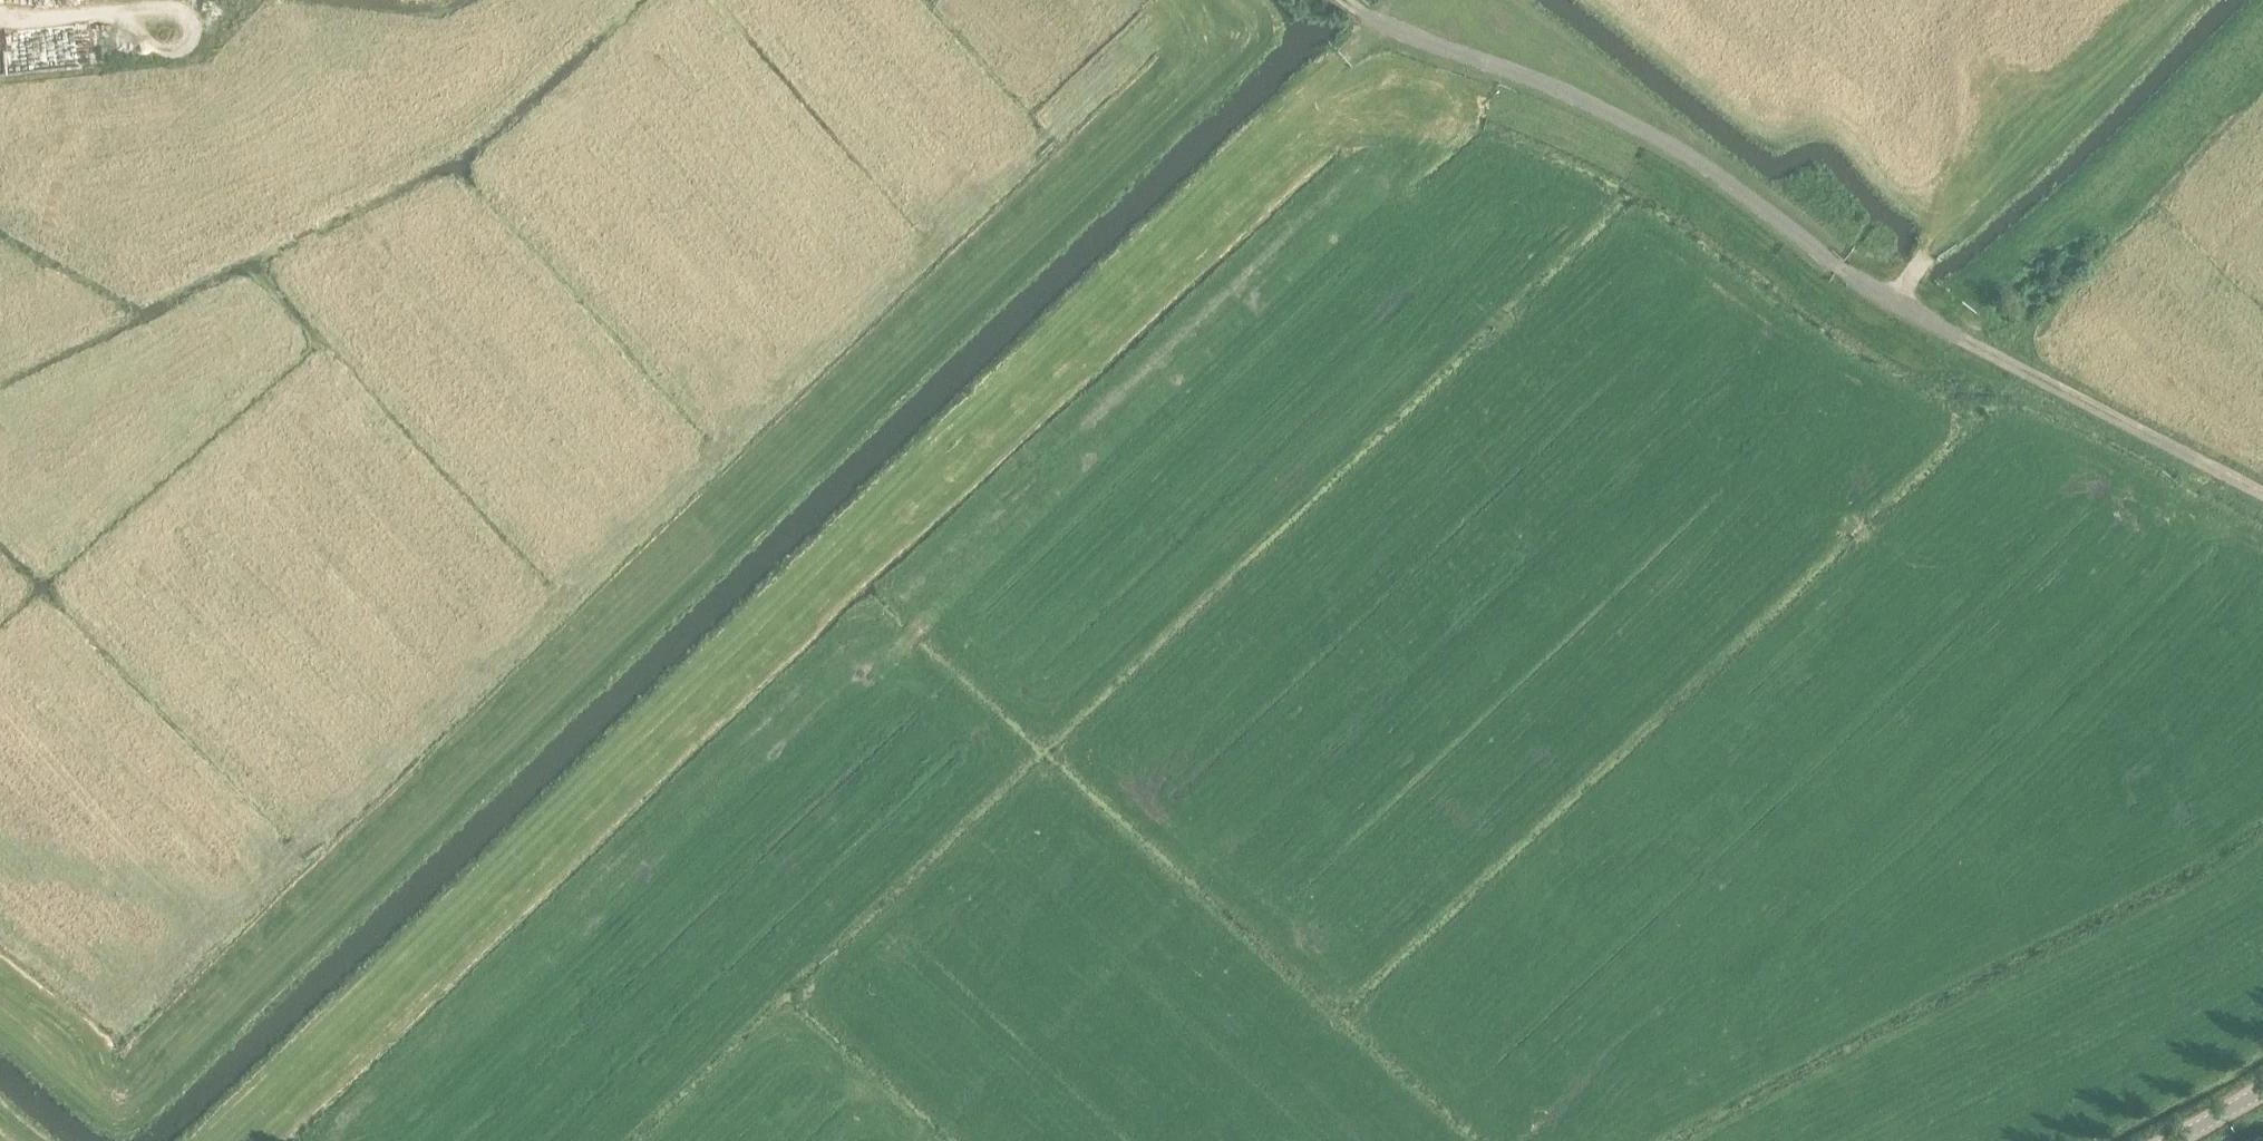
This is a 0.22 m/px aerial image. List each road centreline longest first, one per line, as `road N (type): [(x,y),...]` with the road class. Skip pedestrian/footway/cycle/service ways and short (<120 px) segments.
road 1 (track): [(2262,497),(1910,312),(1649,135),(1343,0)]
road 2 (track): [(1132,253),(1376,19)]
road 3 (track): [(2092,115),(1921,263),(1901,307)]

